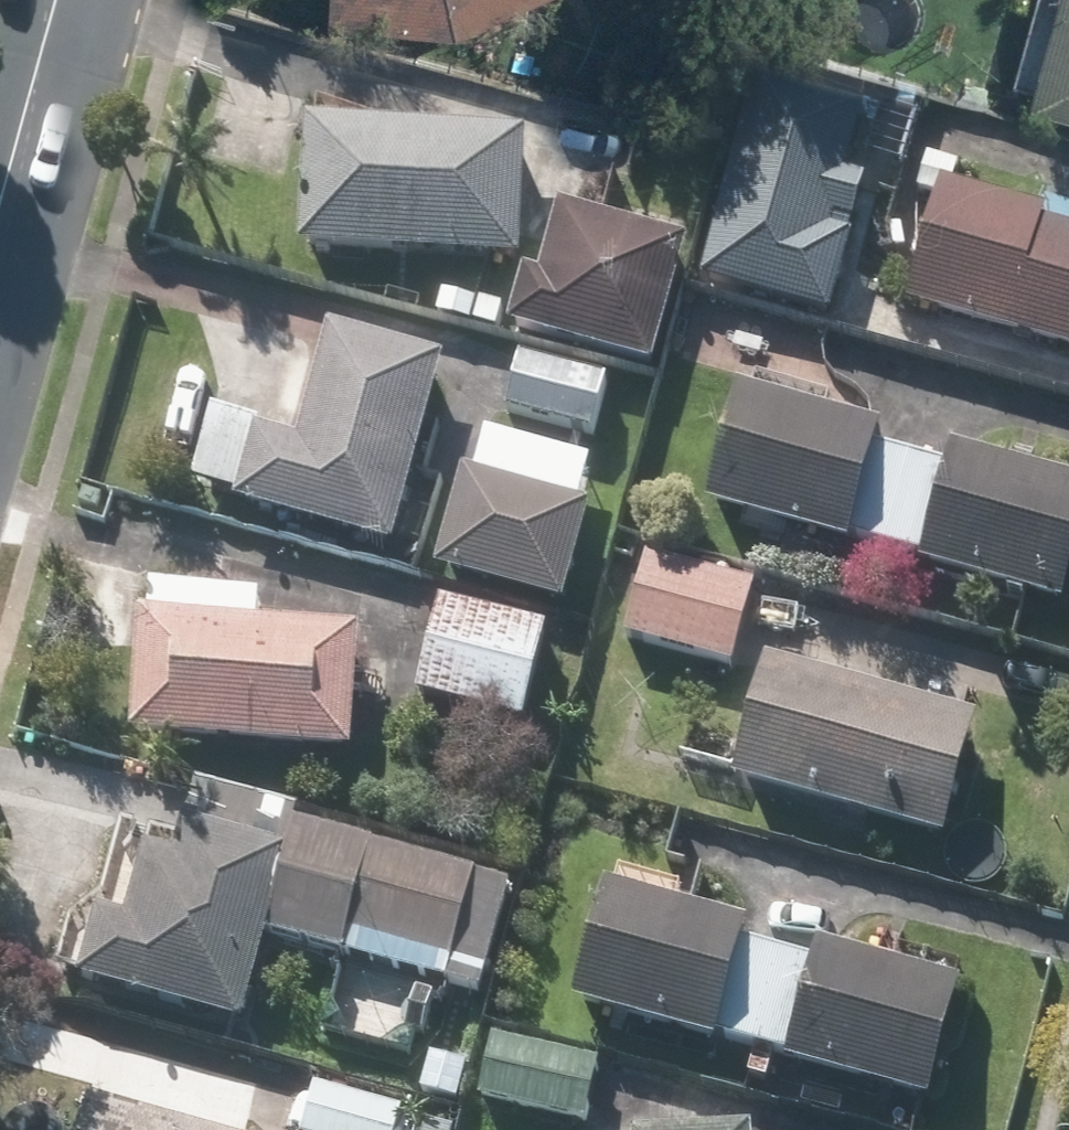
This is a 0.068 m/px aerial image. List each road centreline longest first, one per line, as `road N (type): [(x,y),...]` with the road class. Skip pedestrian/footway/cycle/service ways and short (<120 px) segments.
road 1 (secondary): [(58,0),(0,210)]

